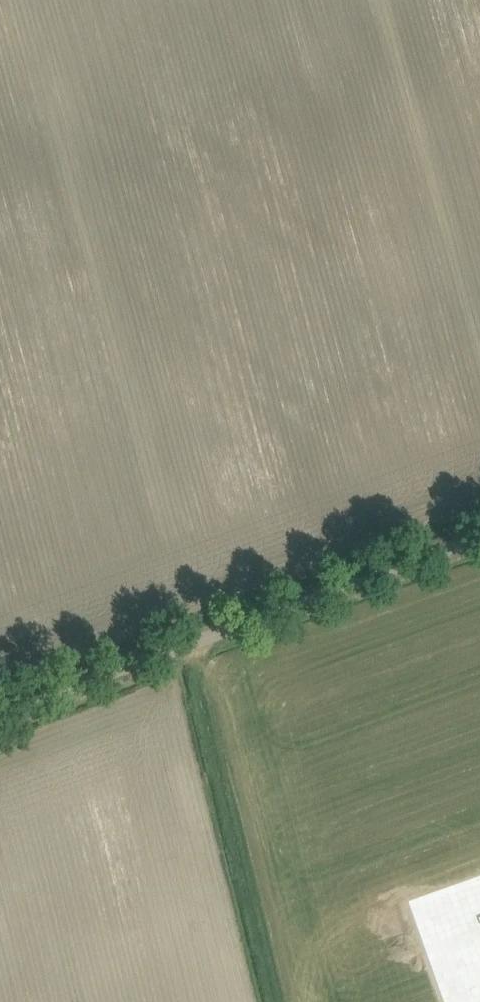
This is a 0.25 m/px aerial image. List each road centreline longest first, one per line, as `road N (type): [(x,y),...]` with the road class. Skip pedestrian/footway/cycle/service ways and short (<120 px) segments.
road 1 (unclassified): [(0,725),(479,549)]

